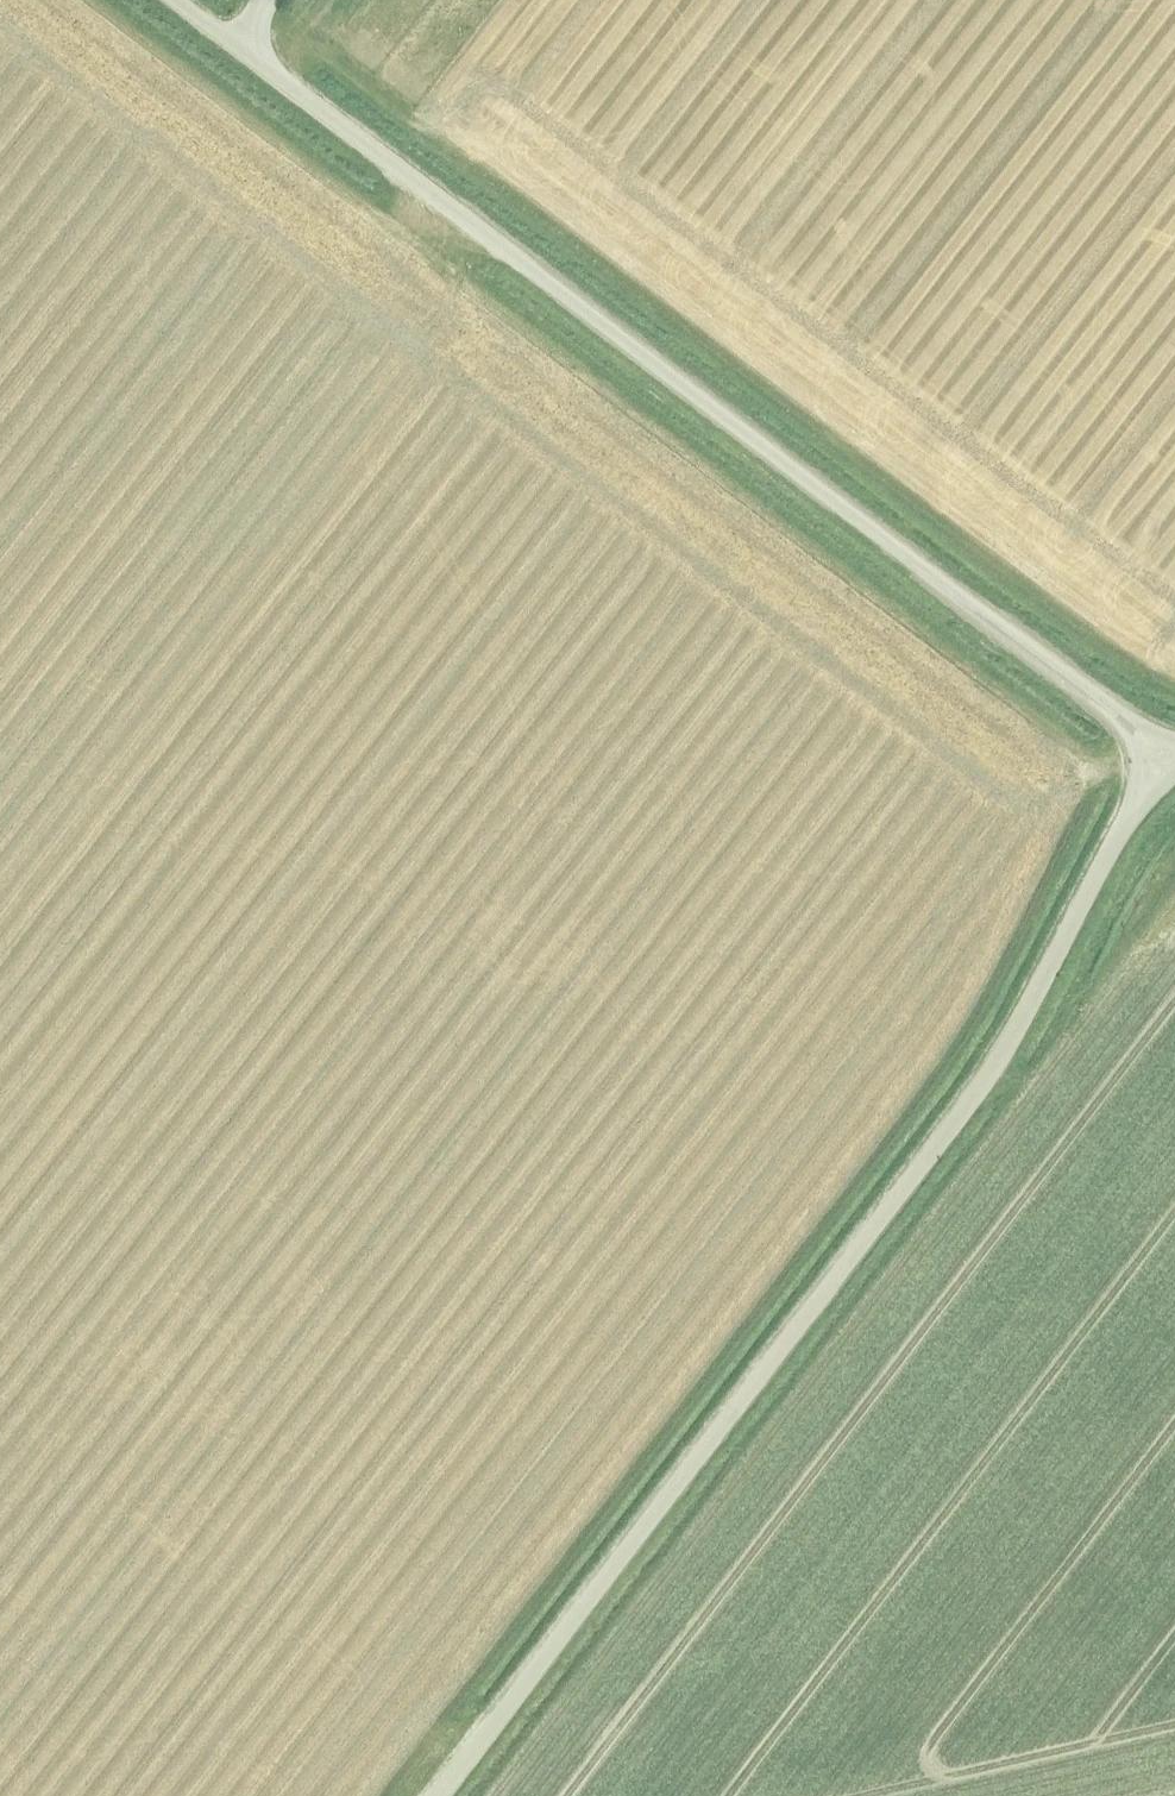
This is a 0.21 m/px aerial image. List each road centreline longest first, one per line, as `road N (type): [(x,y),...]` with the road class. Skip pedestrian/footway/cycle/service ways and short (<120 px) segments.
road 1 (unclassified): [(438,1795),(981,1087),(1166,755)]
road 2 (unclassified): [(1166,755),(176,0)]

